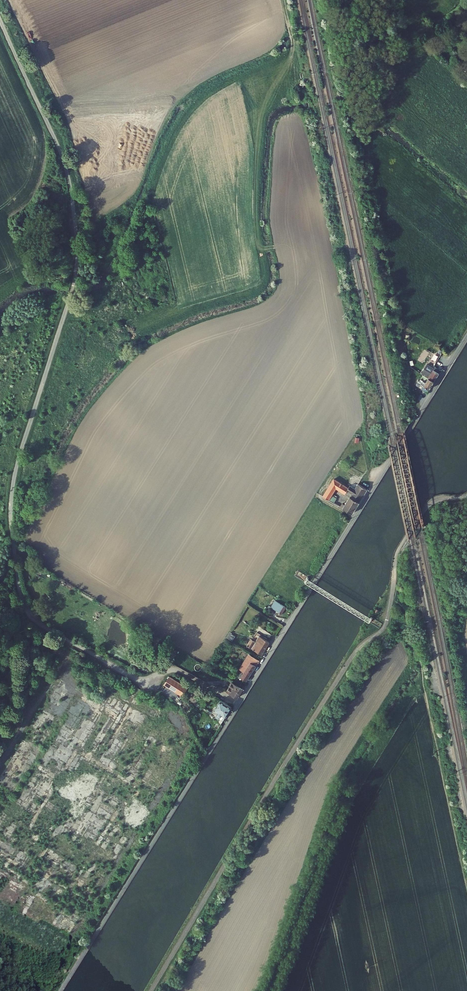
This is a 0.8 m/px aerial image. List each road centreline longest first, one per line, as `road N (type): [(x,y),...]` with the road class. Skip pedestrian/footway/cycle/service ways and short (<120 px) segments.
road 1 (unclassified): [(466,336),(220,734)]
road 2 (track): [(283,0),(291,60),(265,103),(255,175),(258,244),(274,247)]

